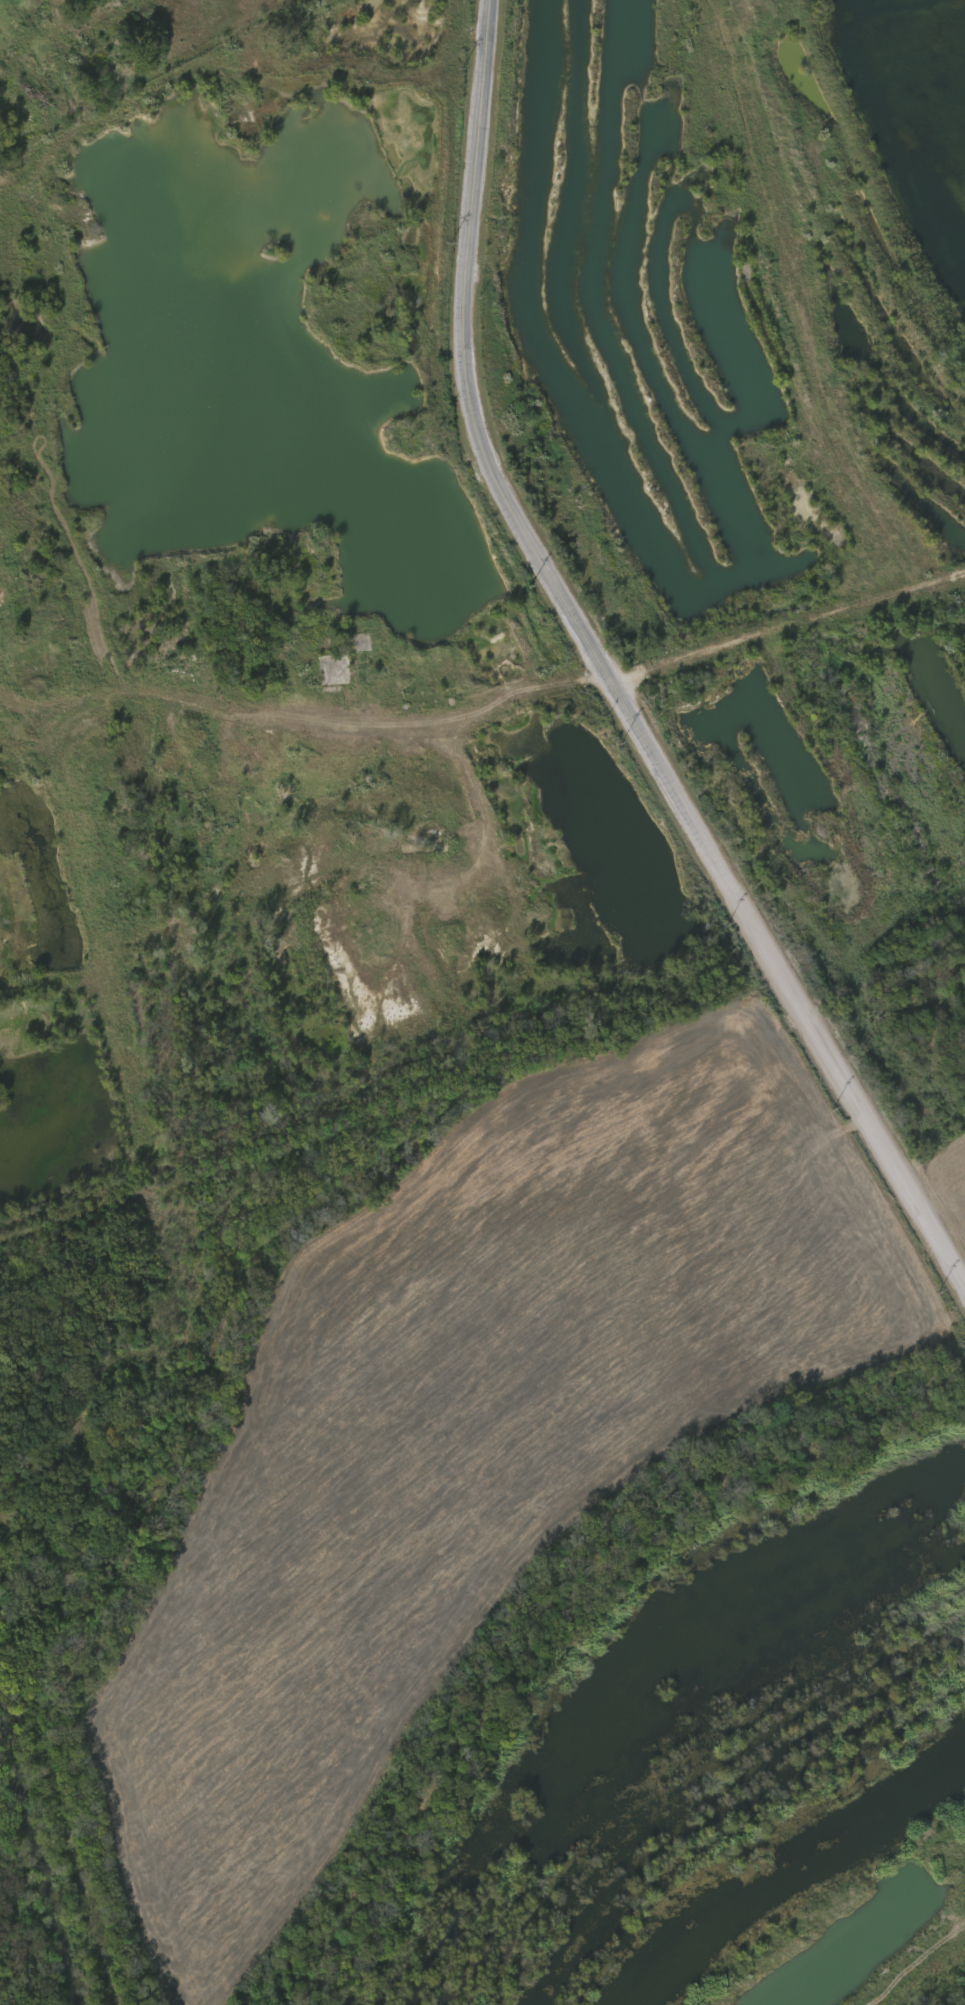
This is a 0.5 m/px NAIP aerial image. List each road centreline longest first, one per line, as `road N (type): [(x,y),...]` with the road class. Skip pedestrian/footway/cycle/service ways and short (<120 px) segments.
road 1 (tertiary): [(964,1275),(621,687),(487,440),(470,328),(493,0)]

